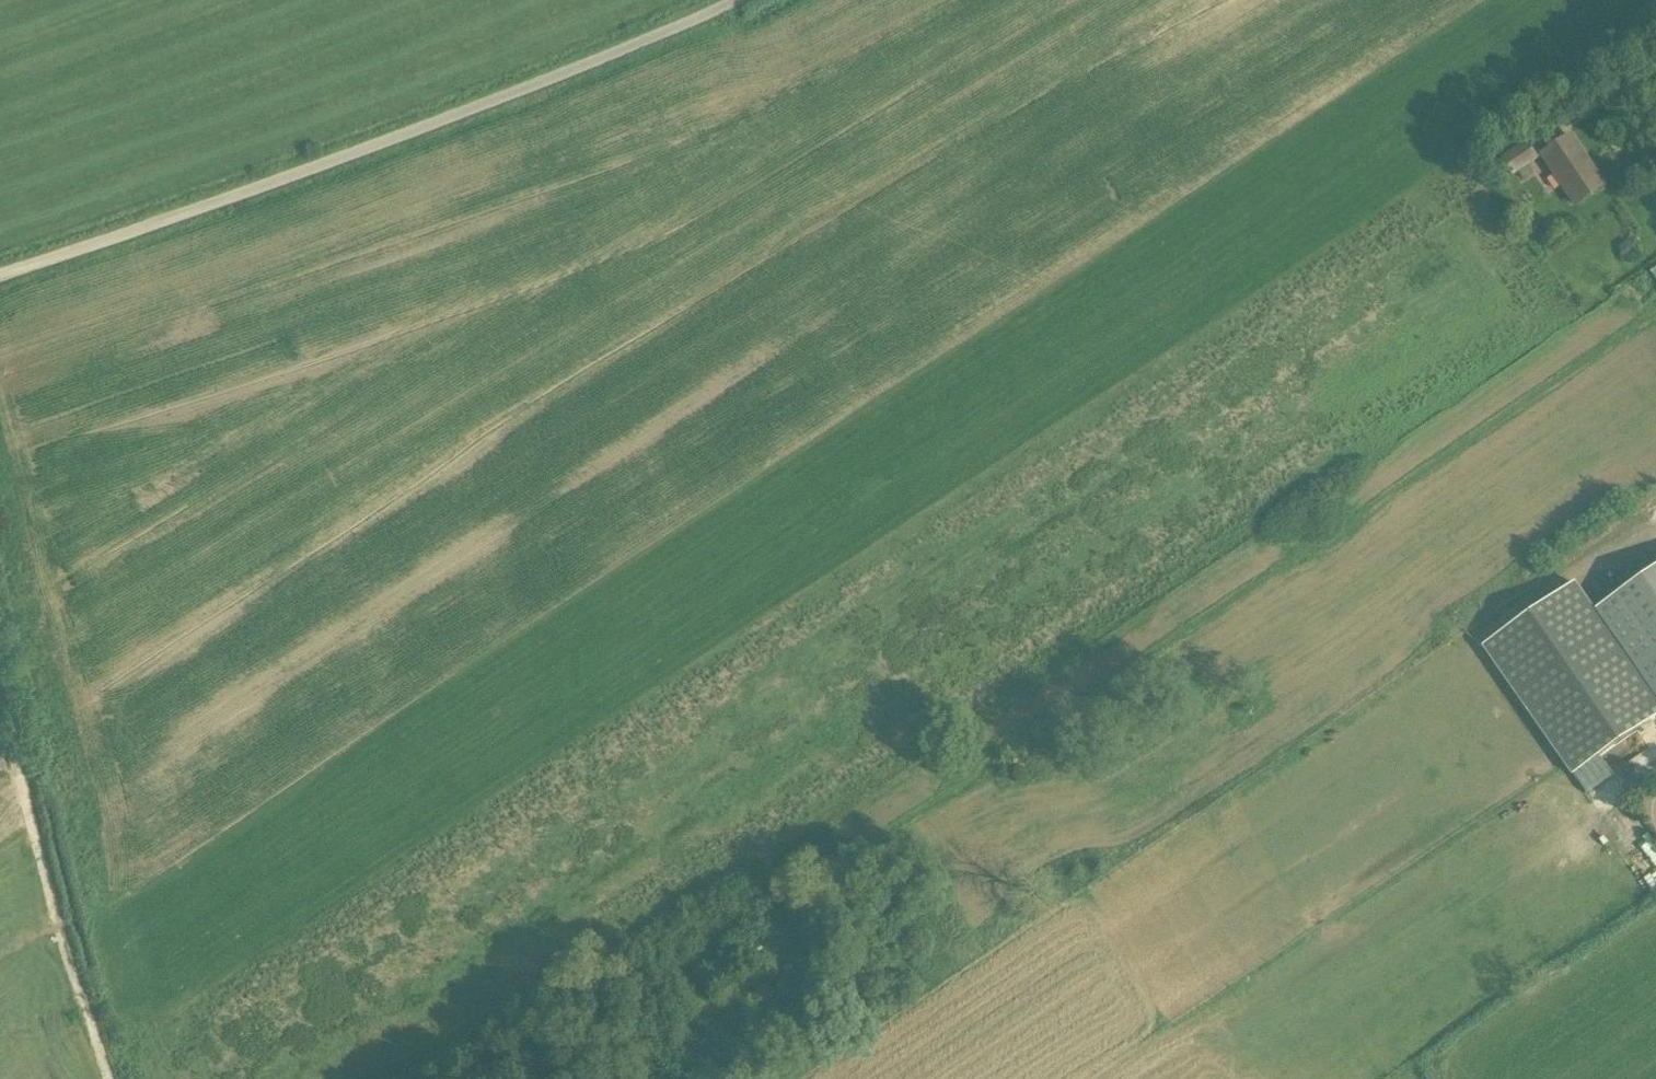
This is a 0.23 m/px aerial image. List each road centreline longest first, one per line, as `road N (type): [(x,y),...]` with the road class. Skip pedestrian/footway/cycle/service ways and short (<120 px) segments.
road 1 (track): [(108,1078),(0,728)]

